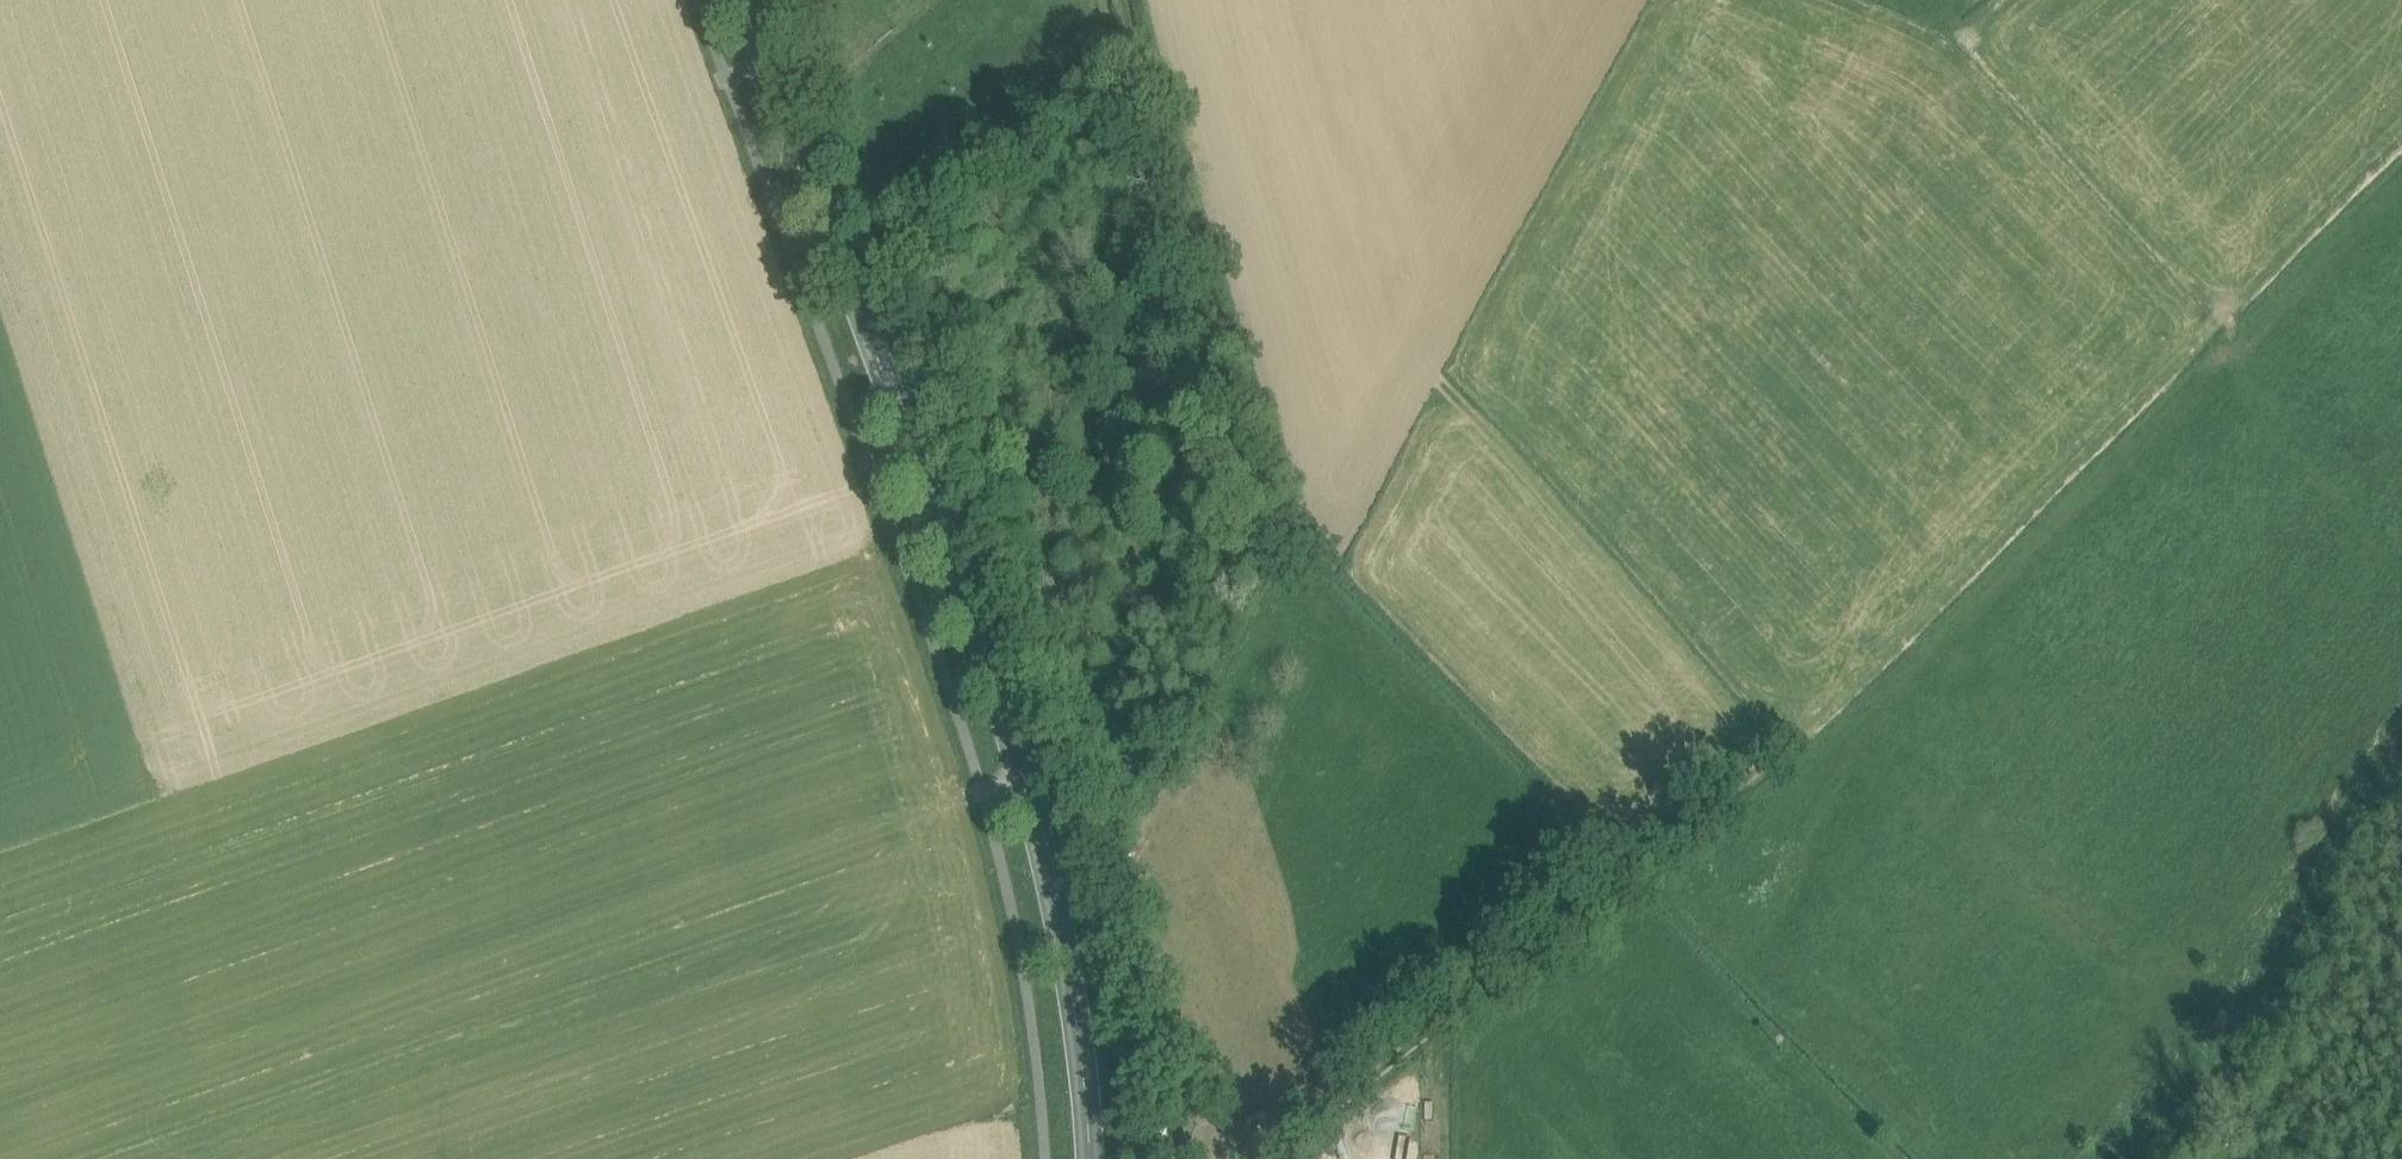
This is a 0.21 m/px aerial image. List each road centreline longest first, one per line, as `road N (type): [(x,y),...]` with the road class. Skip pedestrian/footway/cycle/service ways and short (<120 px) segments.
road 1 (secondary): [(1091,1158),(1071,962),(1005,705),(746,0)]

